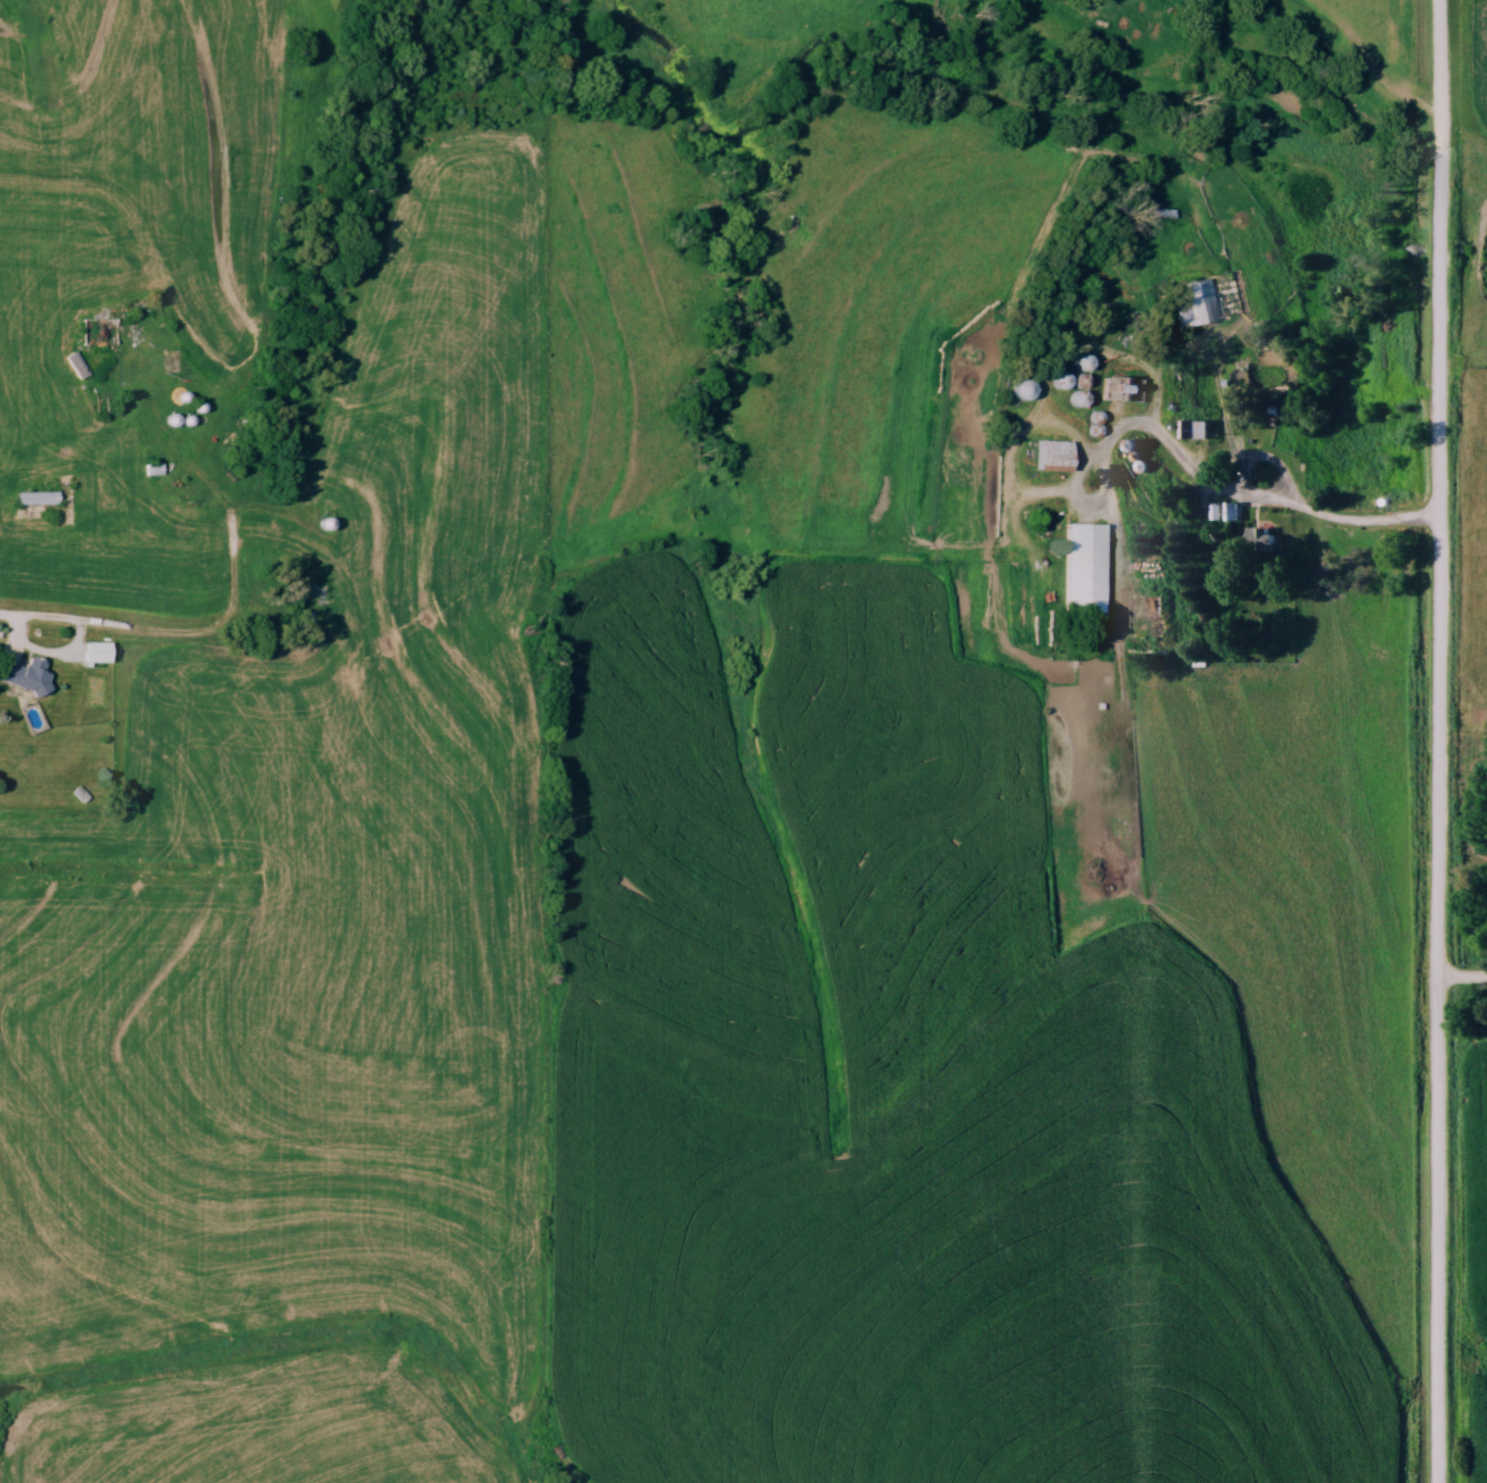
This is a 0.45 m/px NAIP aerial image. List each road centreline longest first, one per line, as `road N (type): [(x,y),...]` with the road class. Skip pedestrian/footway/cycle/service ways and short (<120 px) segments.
road 1 (residential): [(1439,1482),(1439,0)]
road 2 (residential): [(128,389),(228,507),(232,611),(200,635),(0,617)]

